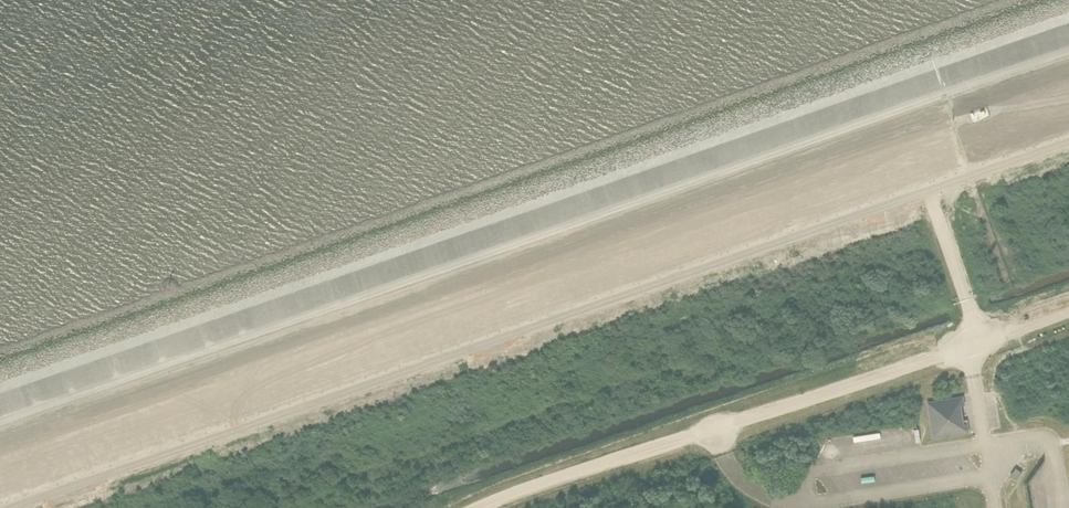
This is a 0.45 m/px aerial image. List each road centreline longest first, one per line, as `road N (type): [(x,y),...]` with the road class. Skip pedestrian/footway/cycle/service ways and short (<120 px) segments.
road 1 (track): [(1068,13),(0,387)]
road 2 (track): [(479,507),(1068,304)]

